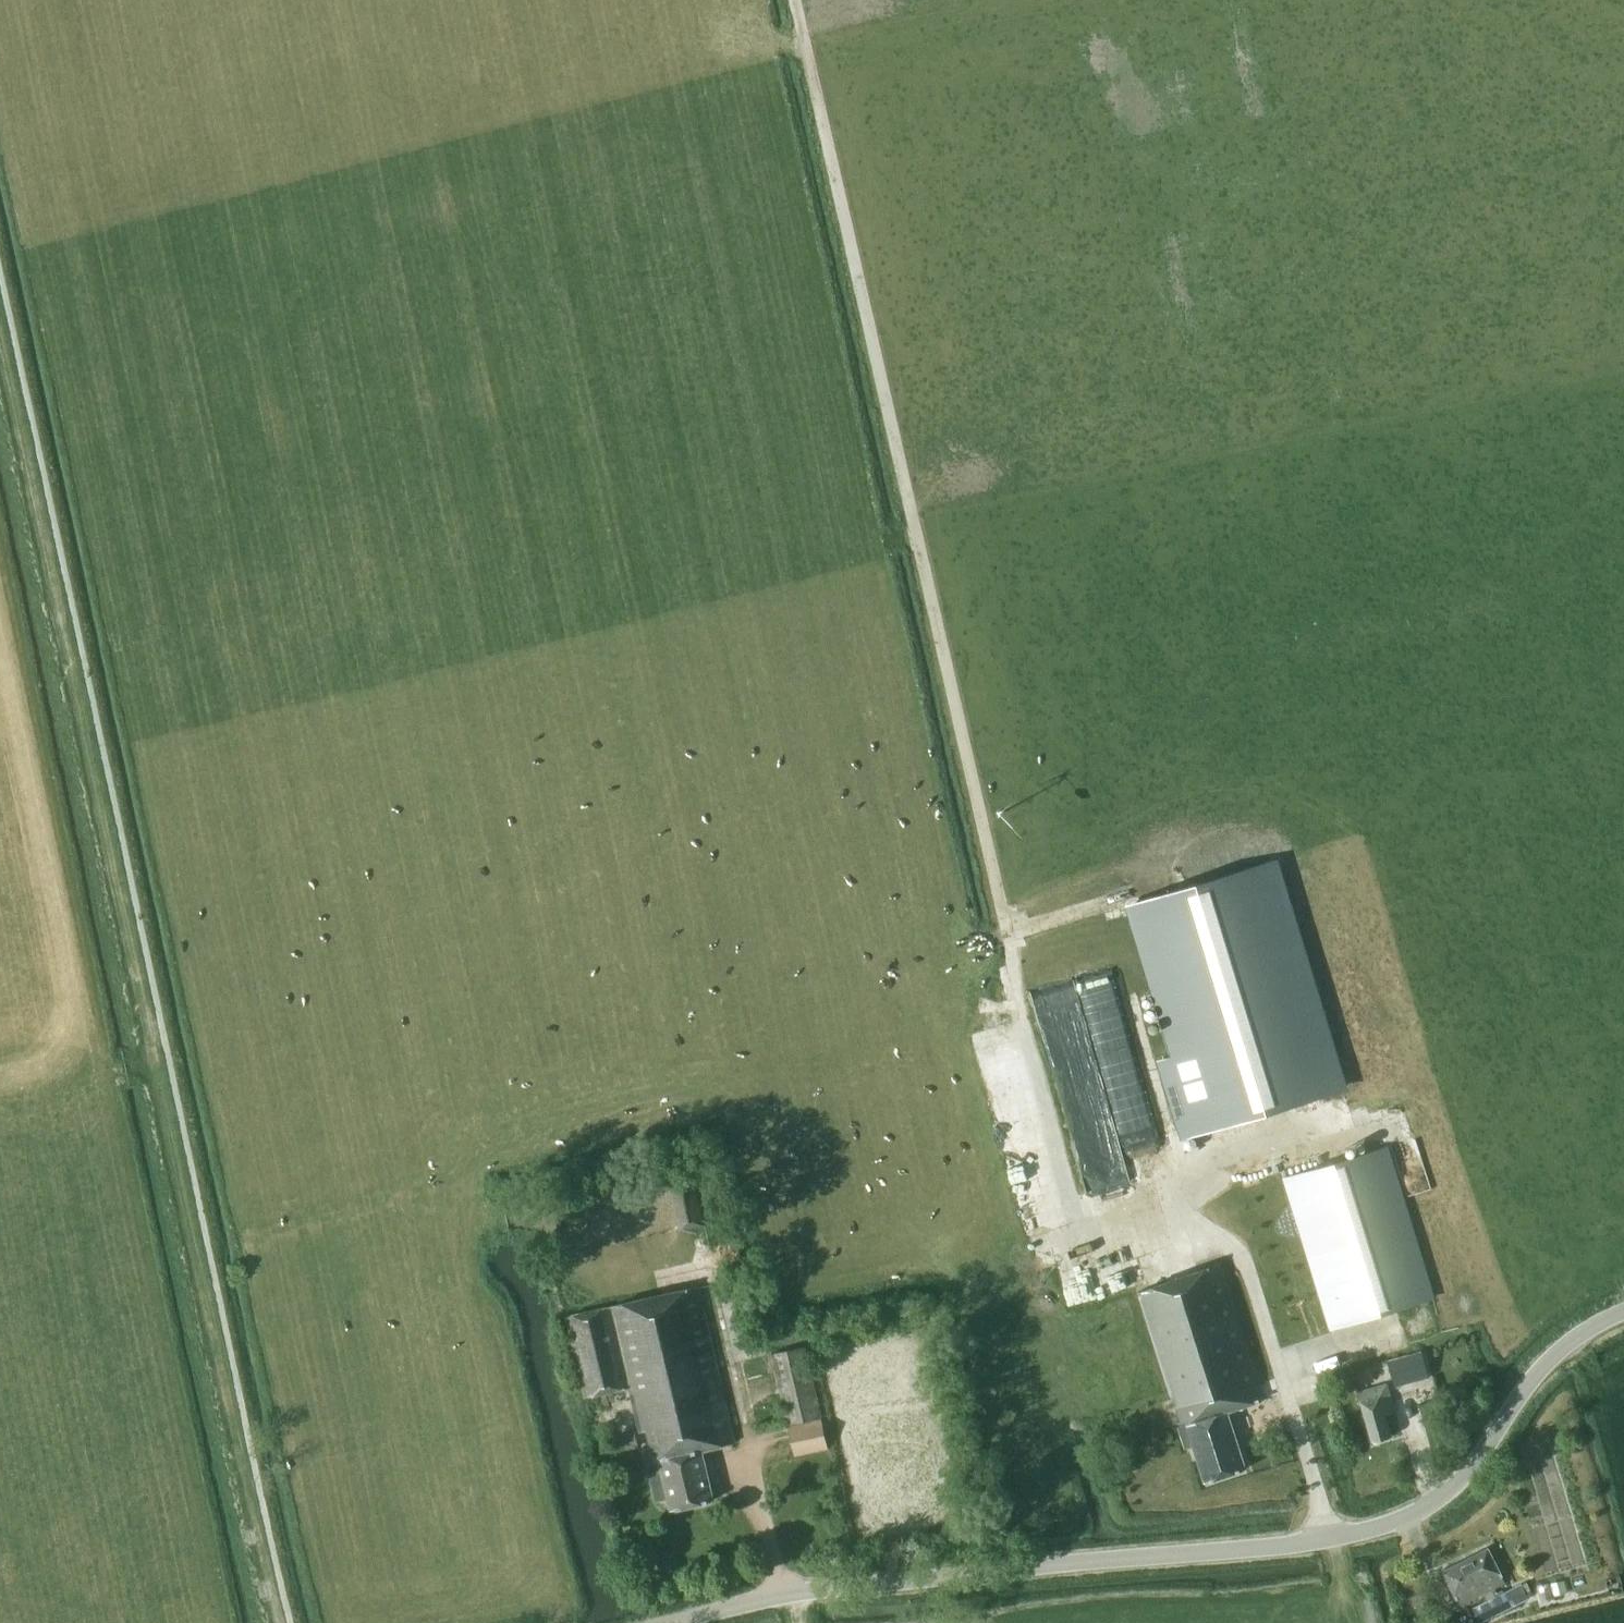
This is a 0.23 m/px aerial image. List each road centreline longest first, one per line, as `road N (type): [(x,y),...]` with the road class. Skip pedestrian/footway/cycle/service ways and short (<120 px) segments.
road 1 (track): [(0,351),(270,1622)]
road 2 (unclassified): [(664,1622),(793,1592),(1289,1544),(1380,1527),(1445,1494),(1558,1350),(1623,1310)]

